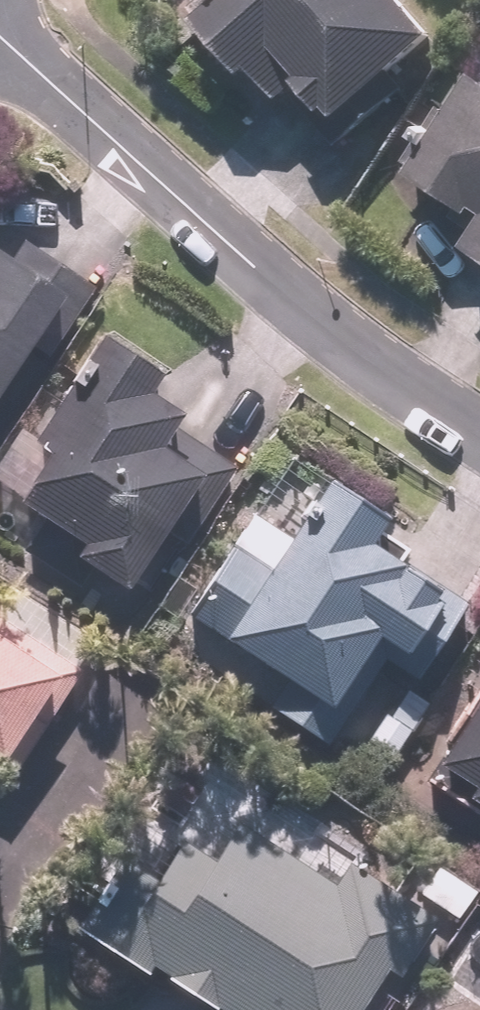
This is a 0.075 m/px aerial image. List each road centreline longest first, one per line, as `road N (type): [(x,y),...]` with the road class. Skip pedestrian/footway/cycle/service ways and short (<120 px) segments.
road 1 (residential): [(0,44),(345,343),(479,432)]

